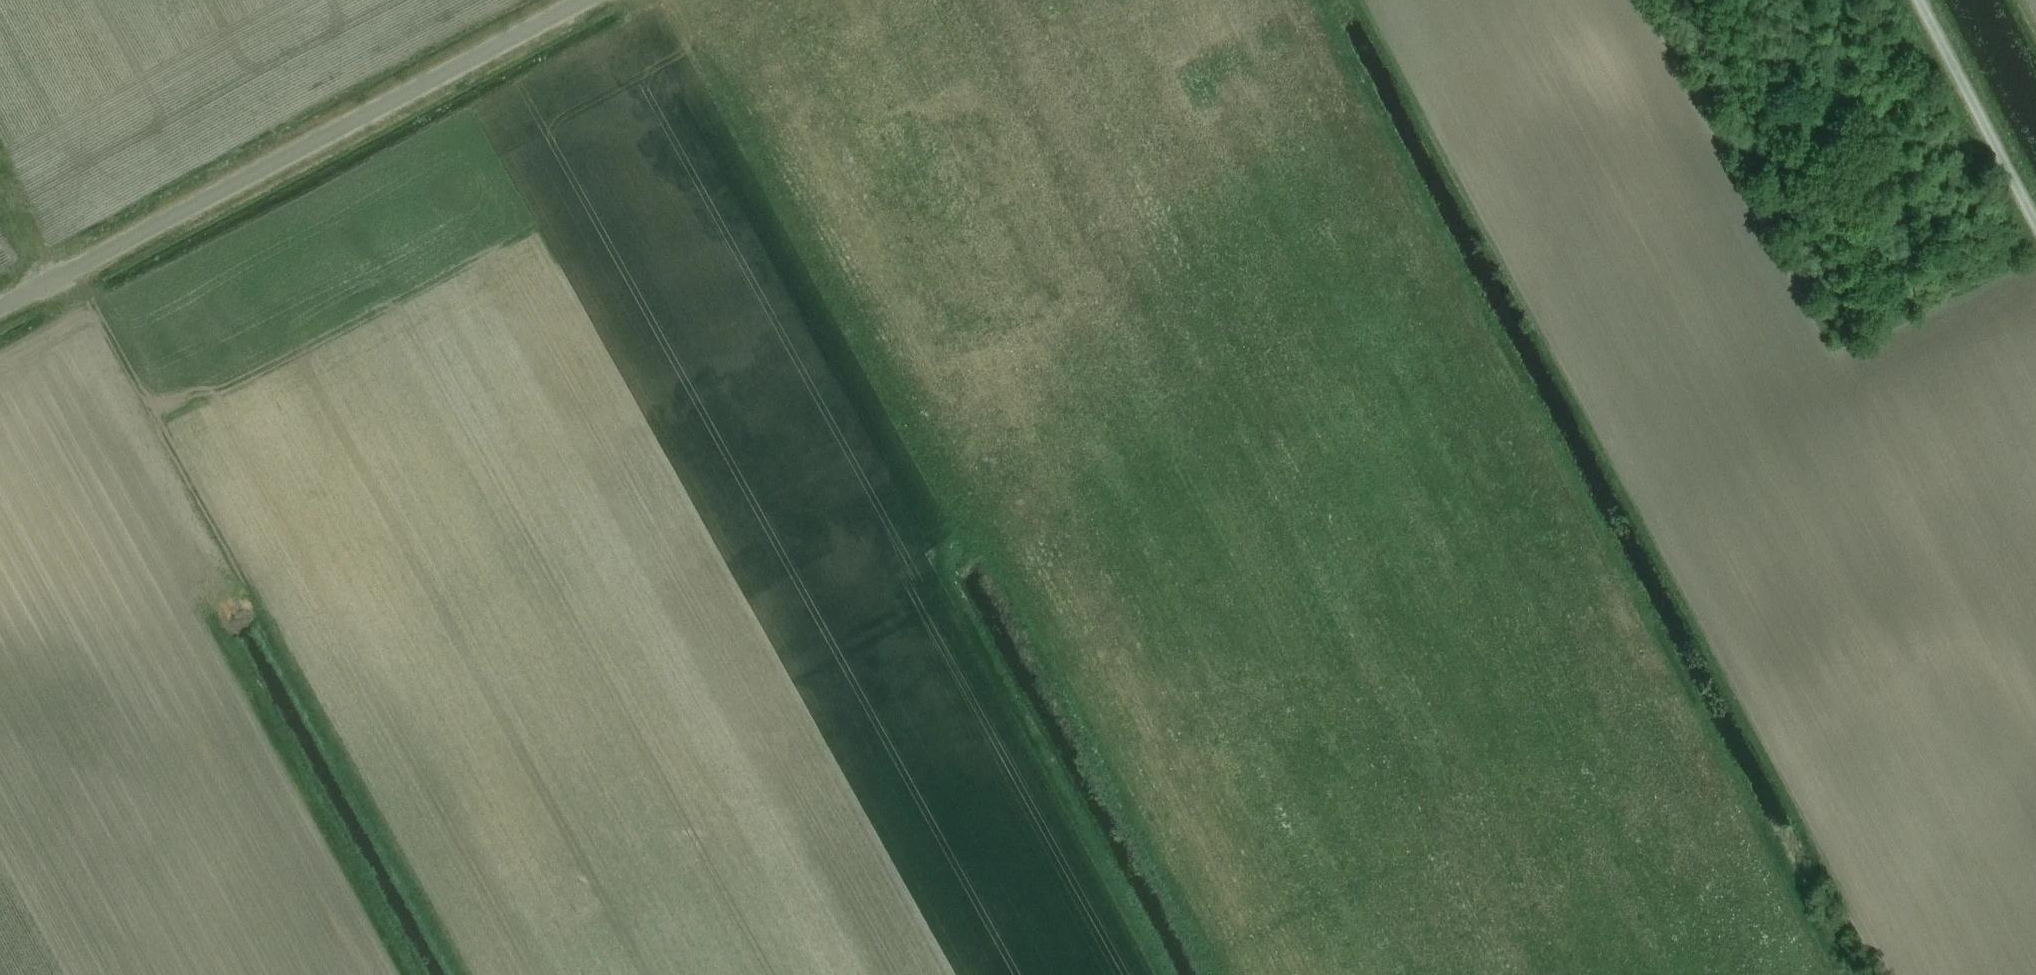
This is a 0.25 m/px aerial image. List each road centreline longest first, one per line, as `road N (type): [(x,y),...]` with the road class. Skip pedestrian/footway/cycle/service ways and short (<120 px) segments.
road 1 (unclassified): [(0,309),(590,0)]
road 2 (unclassified): [(2035,225),(1919,0)]

